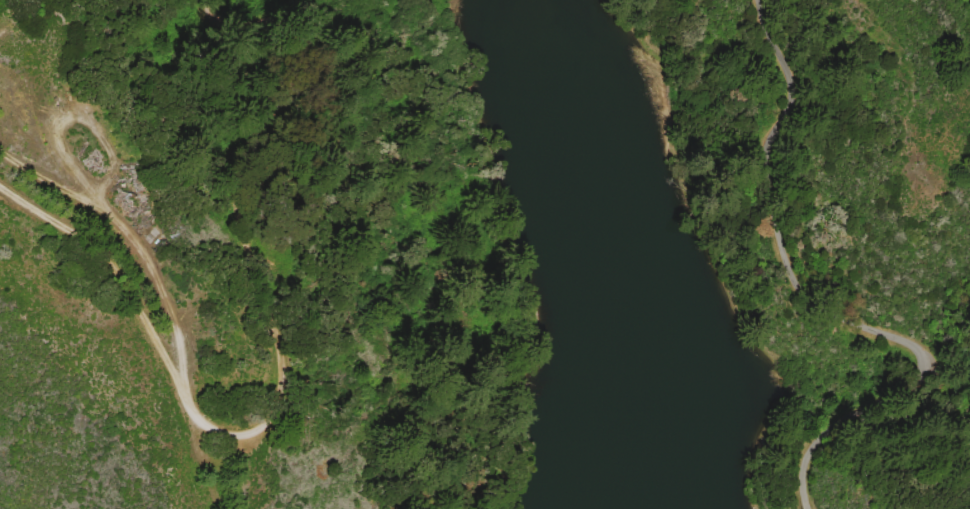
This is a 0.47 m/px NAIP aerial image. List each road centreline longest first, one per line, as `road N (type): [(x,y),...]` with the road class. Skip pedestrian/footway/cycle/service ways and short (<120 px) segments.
road 1 (track): [(0,189),(88,245),(203,423),(236,437),(261,429),(284,400),(285,314),(250,190),(265,132),(296,85),(302,47),(294,18),(228,12),(215,0)]
road 2 (track): [(813,508),(808,472),(816,453),(843,427),(899,401),(909,391),(912,363),(903,342),(819,296),(774,227),(771,166),(791,84),(765,0)]

